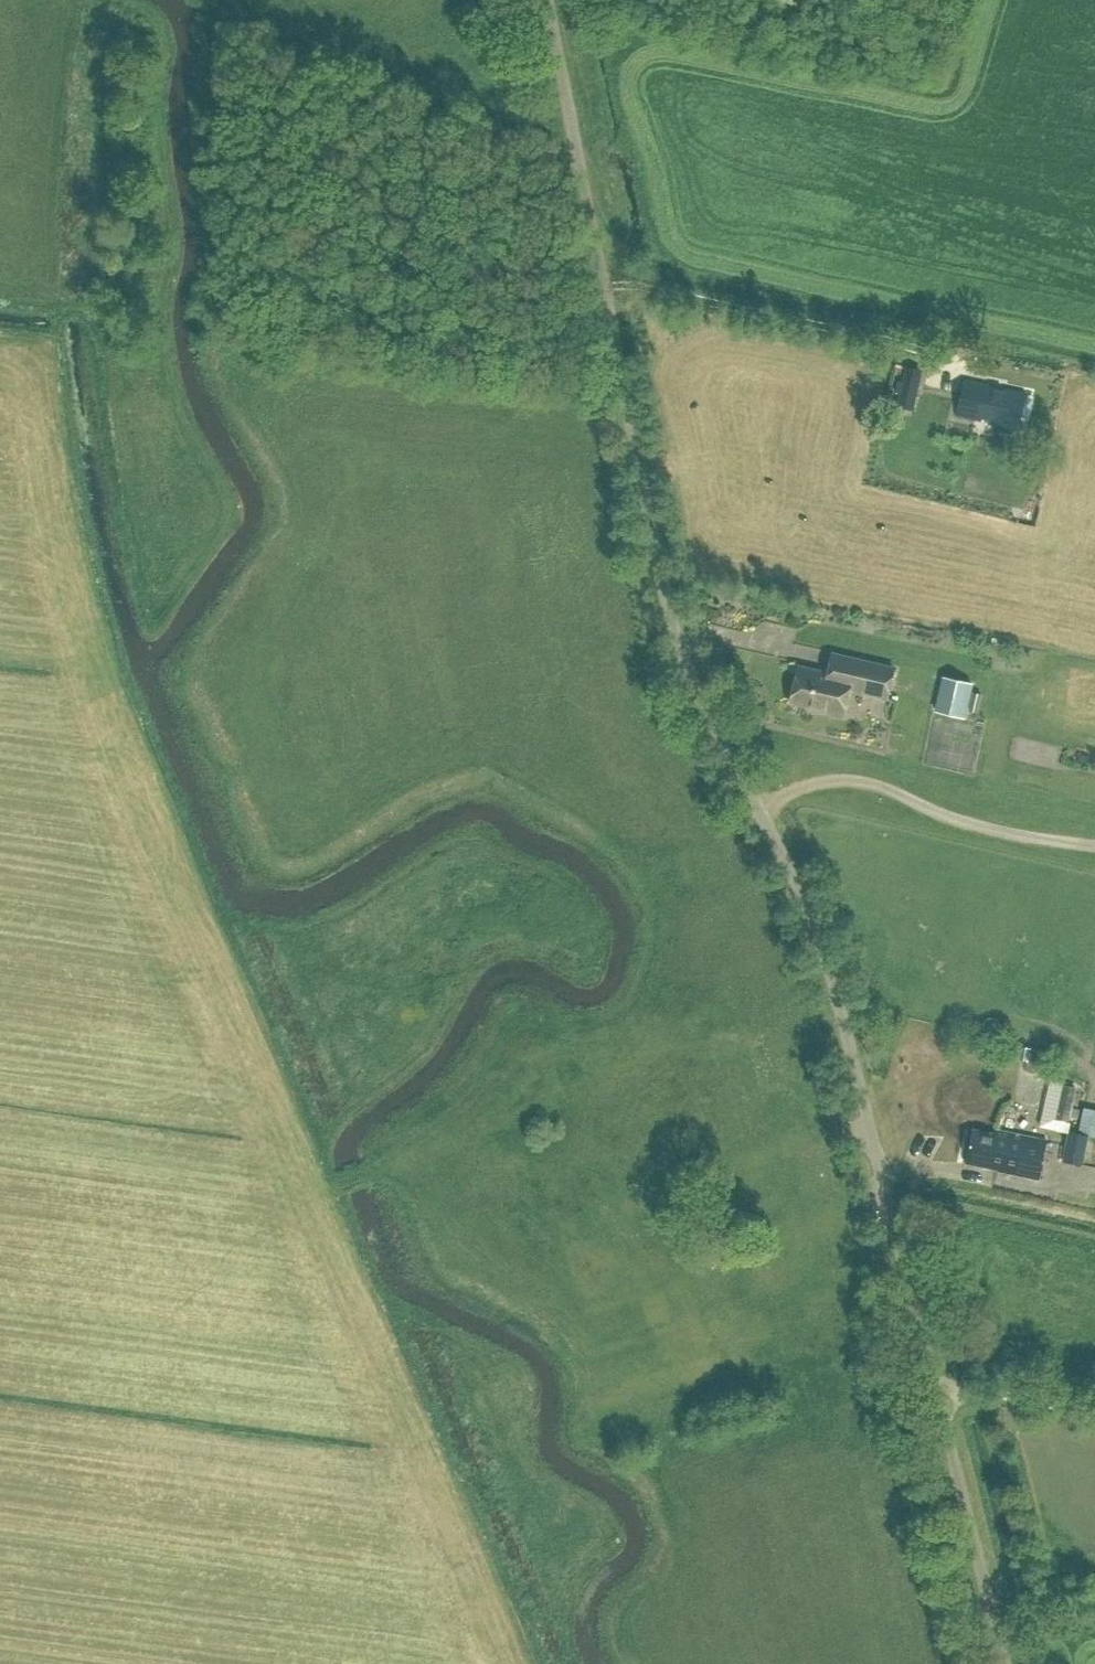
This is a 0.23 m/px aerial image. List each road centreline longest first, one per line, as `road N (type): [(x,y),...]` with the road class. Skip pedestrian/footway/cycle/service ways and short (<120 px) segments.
road 1 (unclassified): [(1005,1663),(833,984),(806,902),(676,638),(603,286)]
road 2 (track): [(572,122),(220,6)]
road 3 (track): [(757,808),(810,780),(833,778),(887,788),(1001,833),(1094,844)]
road 4 (unclassified): [(603,286),(547,0)]
road 5 (residential): [(603,286),(633,285),(884,343)]
road 6 (track): [(934,1383),(1094,1417)]

